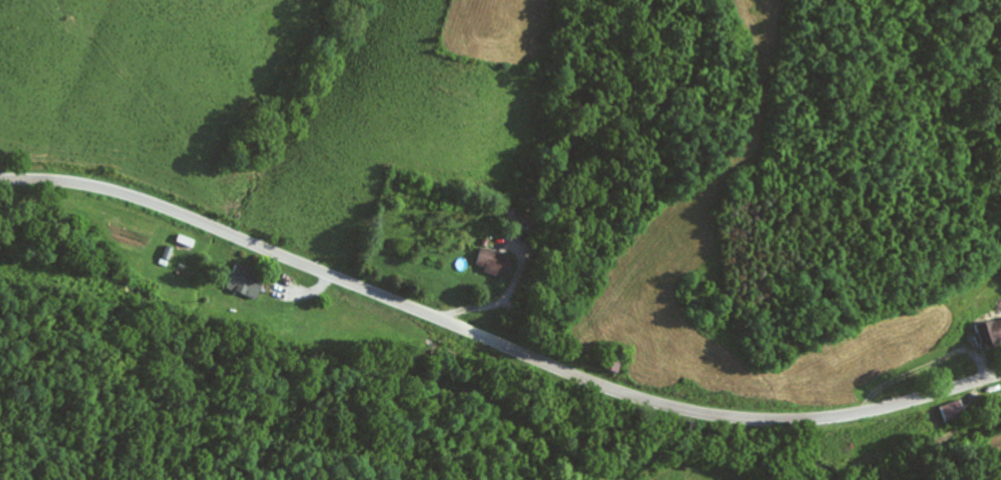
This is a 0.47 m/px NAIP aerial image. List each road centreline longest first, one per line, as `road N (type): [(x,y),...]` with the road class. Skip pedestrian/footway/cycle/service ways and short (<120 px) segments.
road 1 (tertiary): [(1000,373),(822,418),(687,410),(585,380),(159,205),(79,184),(0,180)]

